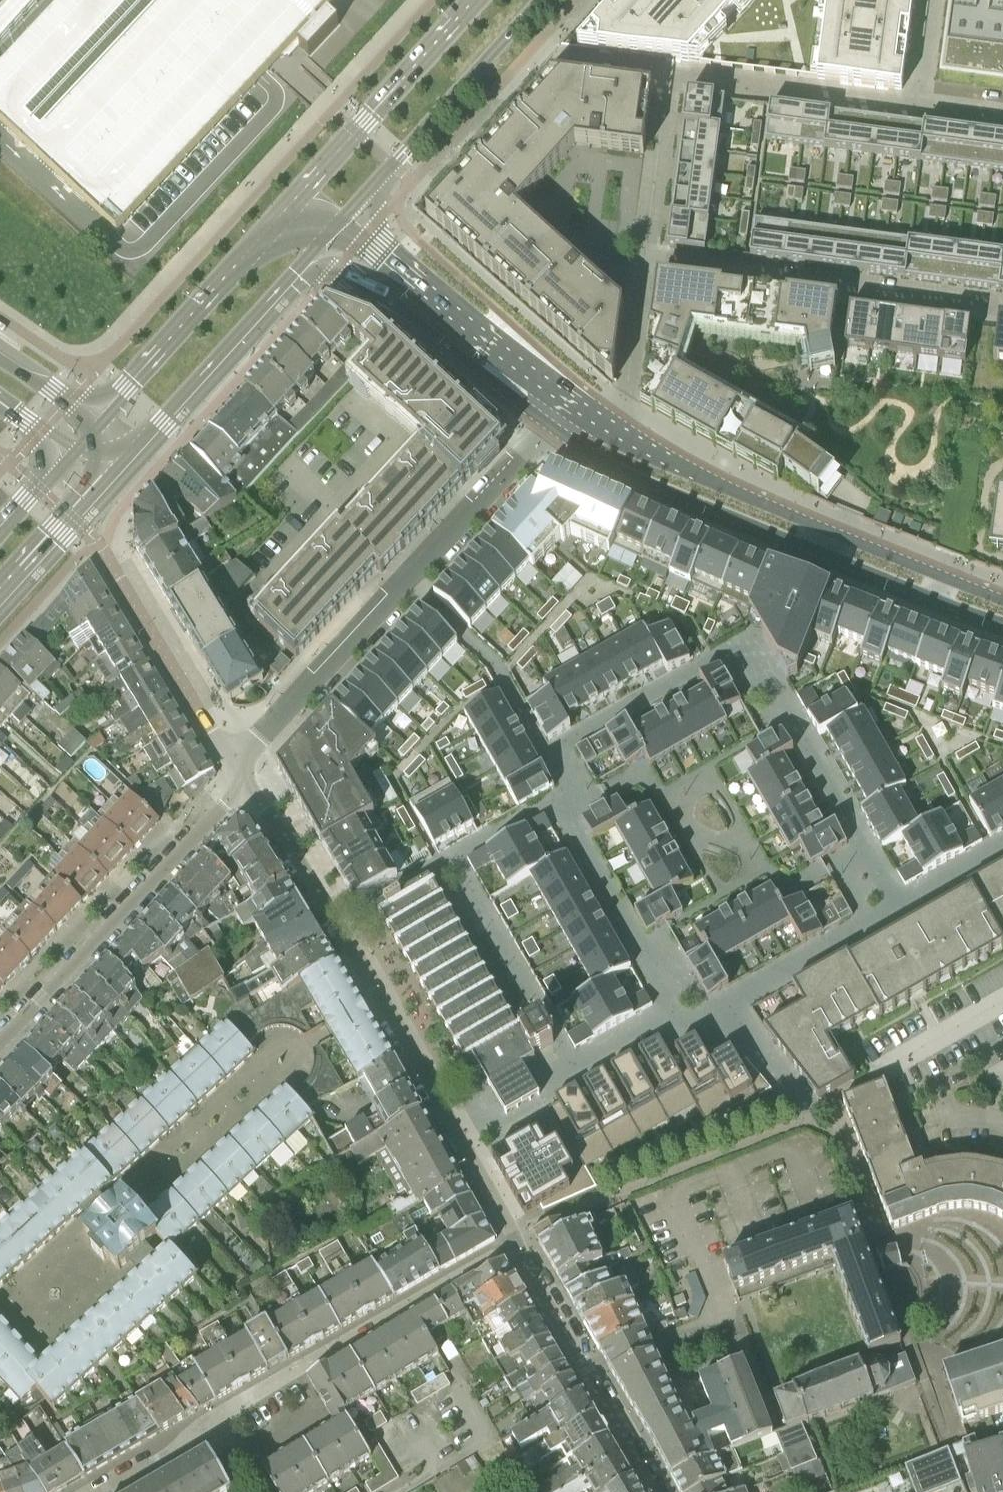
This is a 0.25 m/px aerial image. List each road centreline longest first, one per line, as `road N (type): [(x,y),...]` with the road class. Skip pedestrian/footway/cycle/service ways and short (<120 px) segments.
road 1 (residential): [(518,1240),(246,780)]
road 2 (residential): [(102,1491),(518,1240)]
road 3 (residential): [(234,762),(549,424)]
road 4 (residential): [(0,1043),(246,780)]
road 5 (secondary): [(117,466),(343,221)]
road 6 (secondary): [(343,221),(540,0)]
road 7 (secondary): [(289,207),(97,425)]
road 8 (residential): [(662,1491),(518,1240)]
road 9 (tertiary): [(567,401),(343,221)]
road 10 (secondary): [(473,0),(289,207)]
road 11 (tertiary): [(591,454),(824,554)]
road 12 (tertiary): [(832,531),(607,429)]
road 13 (residential): [(234,762),(114,567)]
road 14 (secondary): [(0,590),(117,466)]
road 15 (tertiary): [(946,578),(832,531)]
road 16 (tertiary): [(824,554),(937,599)]

